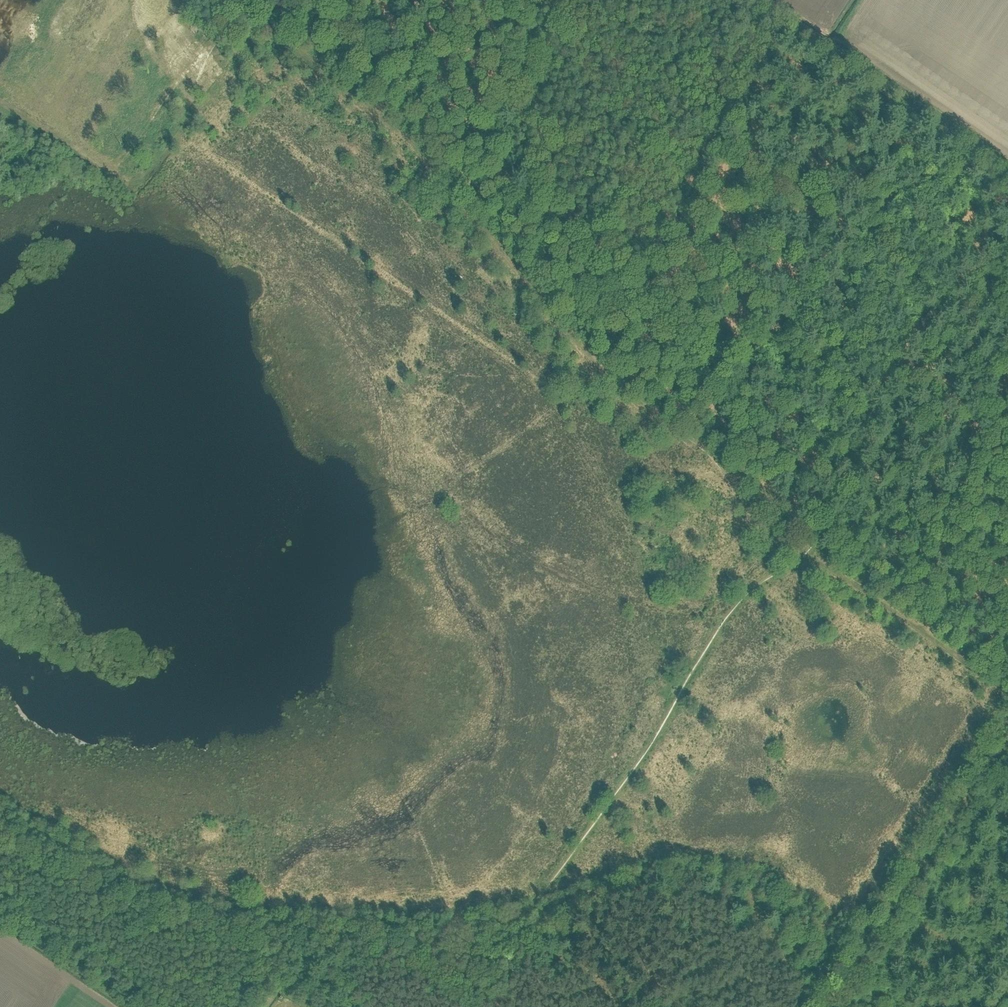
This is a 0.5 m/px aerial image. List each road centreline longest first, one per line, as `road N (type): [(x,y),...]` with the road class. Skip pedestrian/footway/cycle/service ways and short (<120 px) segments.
road 1 (track): [(1007,745),(829,1006)]

